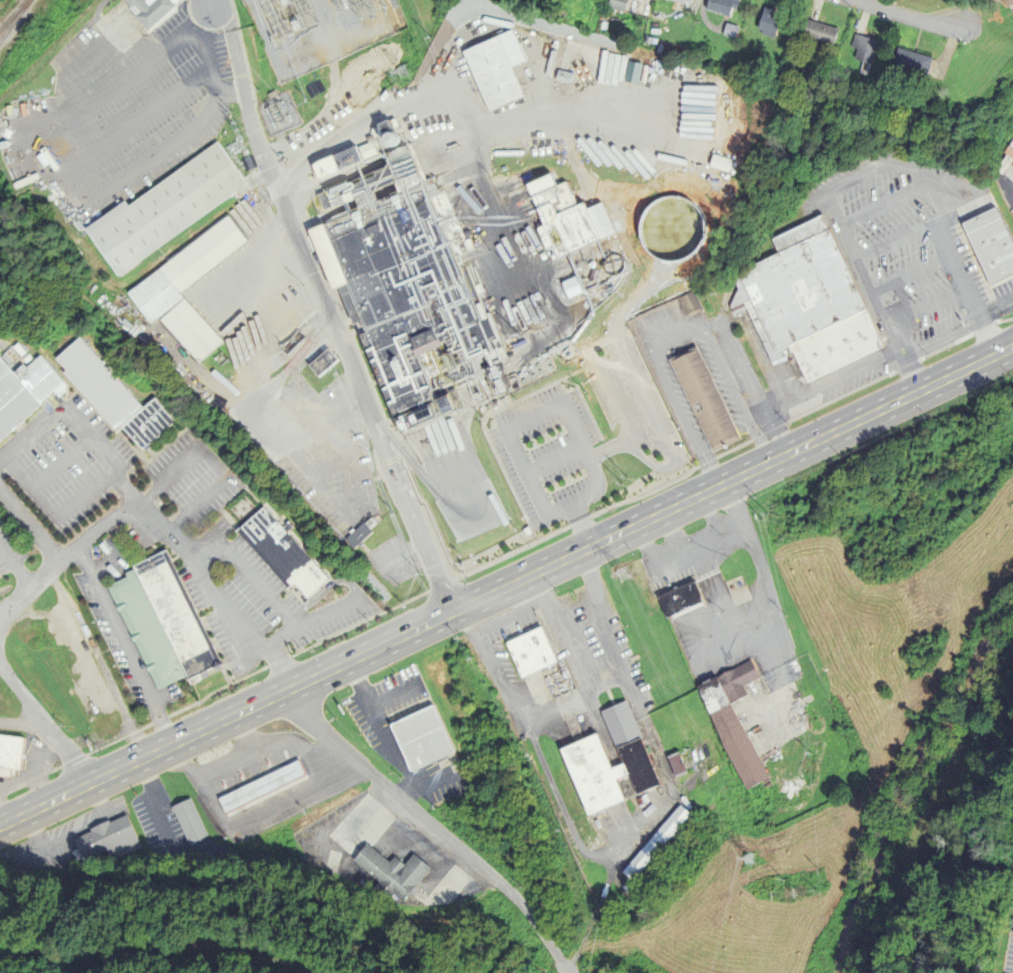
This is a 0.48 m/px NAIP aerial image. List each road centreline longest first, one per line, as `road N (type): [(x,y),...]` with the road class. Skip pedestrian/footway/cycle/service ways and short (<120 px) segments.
road 1 (primary): [(0,825),(707,492)]
road 2 (residential): [(568,972),(510,893),(279,693)]
road 3 (residential): [(312,972),(230,954),(155,950),(0,960)]
road 4 (primary): [(773,461),(1012,345)]

